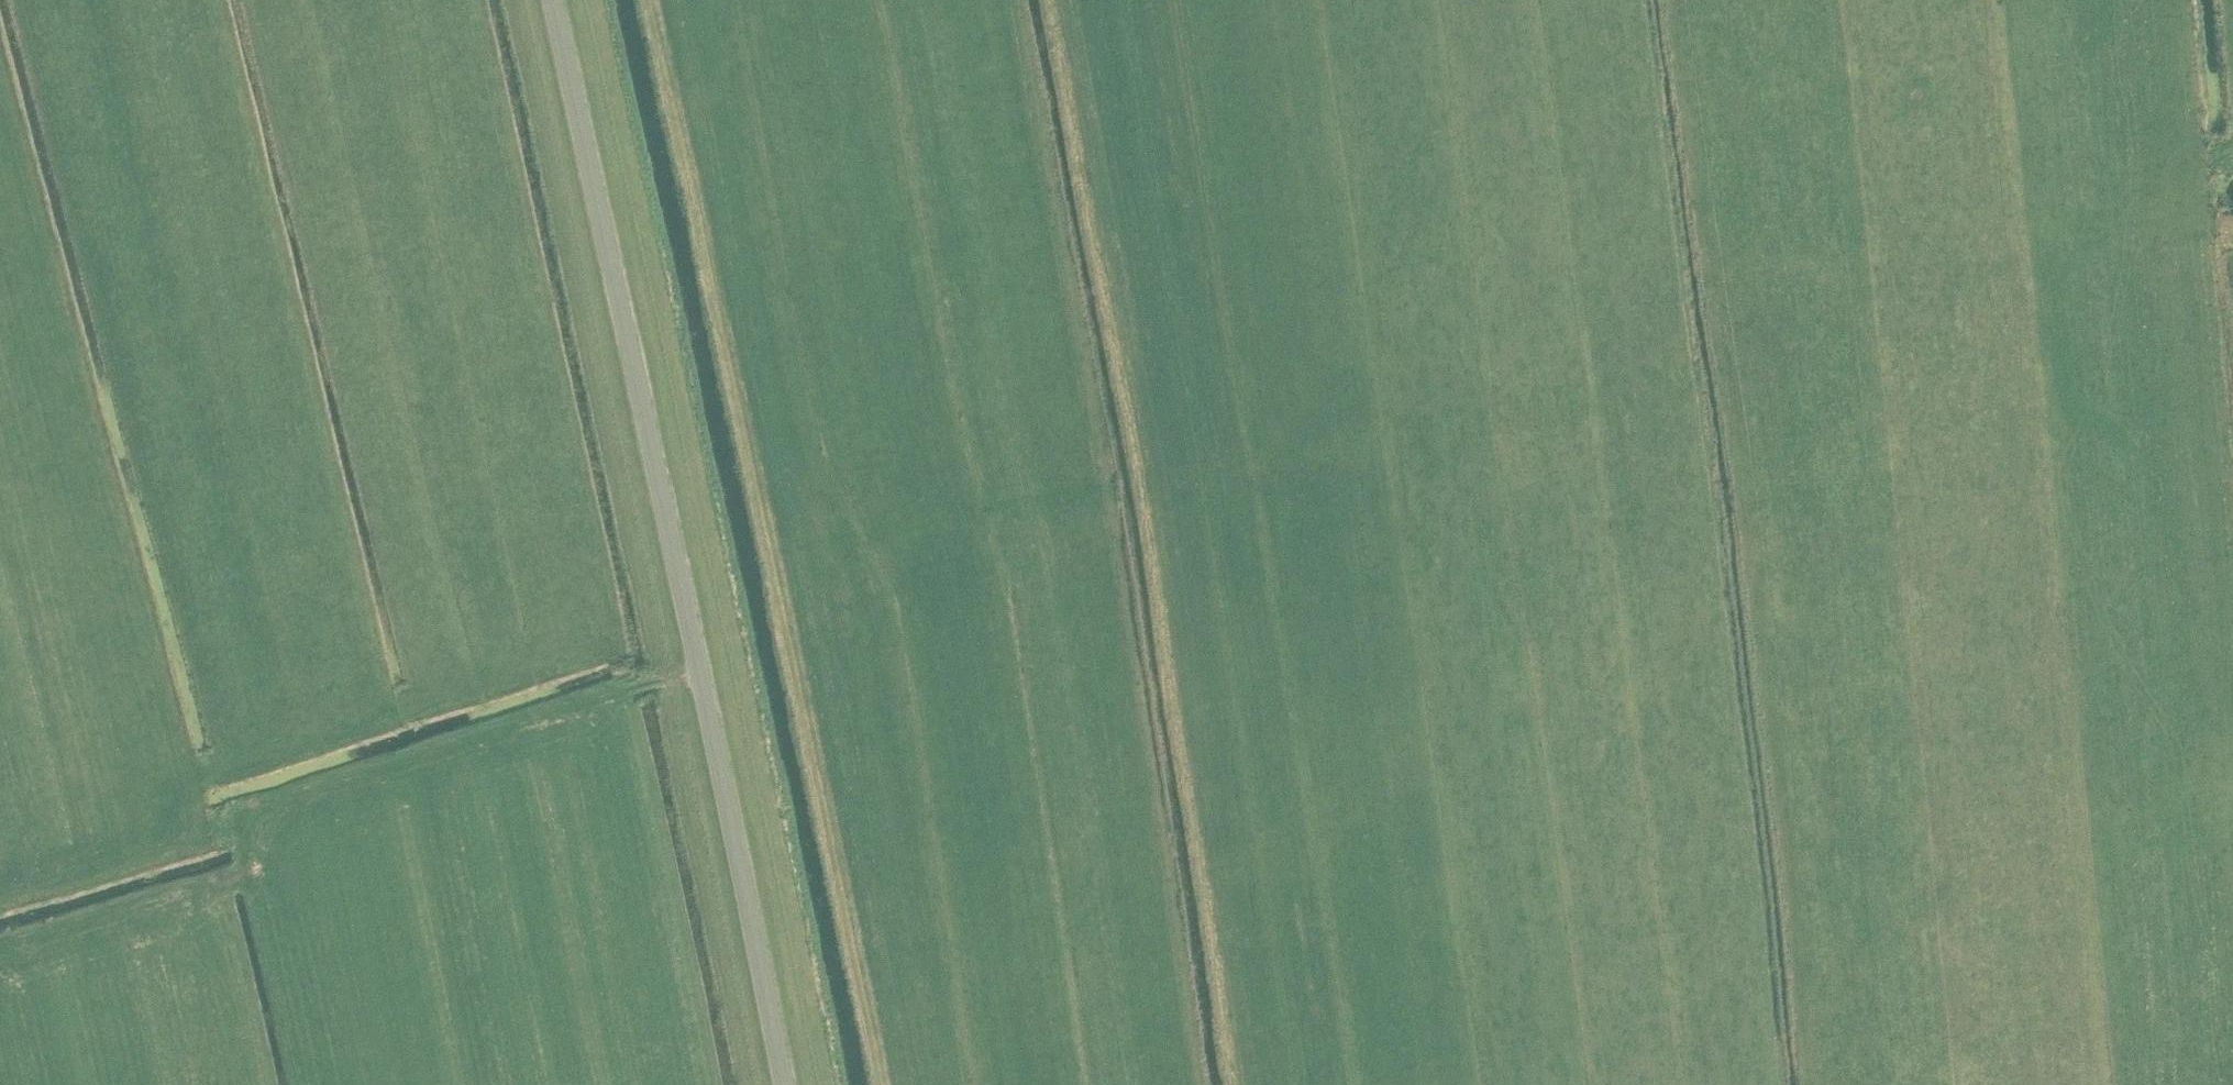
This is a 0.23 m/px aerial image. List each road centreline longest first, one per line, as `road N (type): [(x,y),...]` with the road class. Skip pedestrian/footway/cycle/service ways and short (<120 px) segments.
road 1 (unclassified): [(785,1084),(554,0)]

